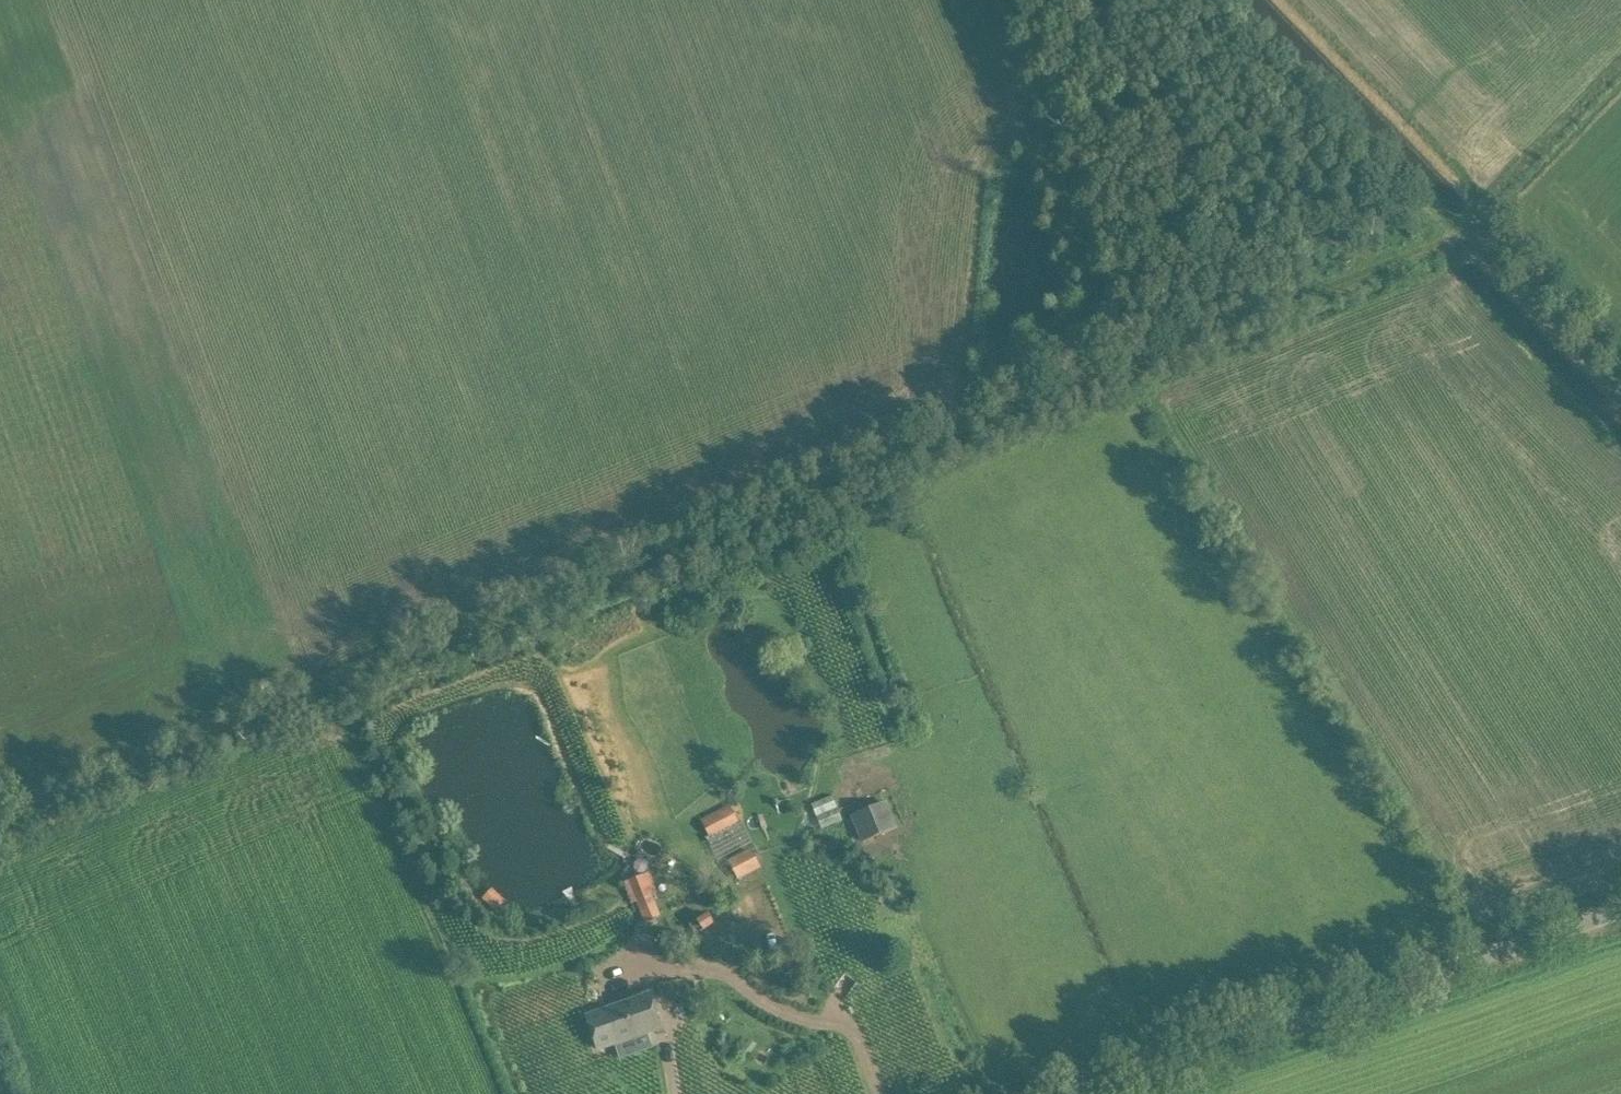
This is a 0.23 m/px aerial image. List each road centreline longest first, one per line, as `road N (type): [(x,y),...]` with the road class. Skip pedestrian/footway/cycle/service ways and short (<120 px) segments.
road 1 (unclassified): [(1089,1093),(1620,912)]

